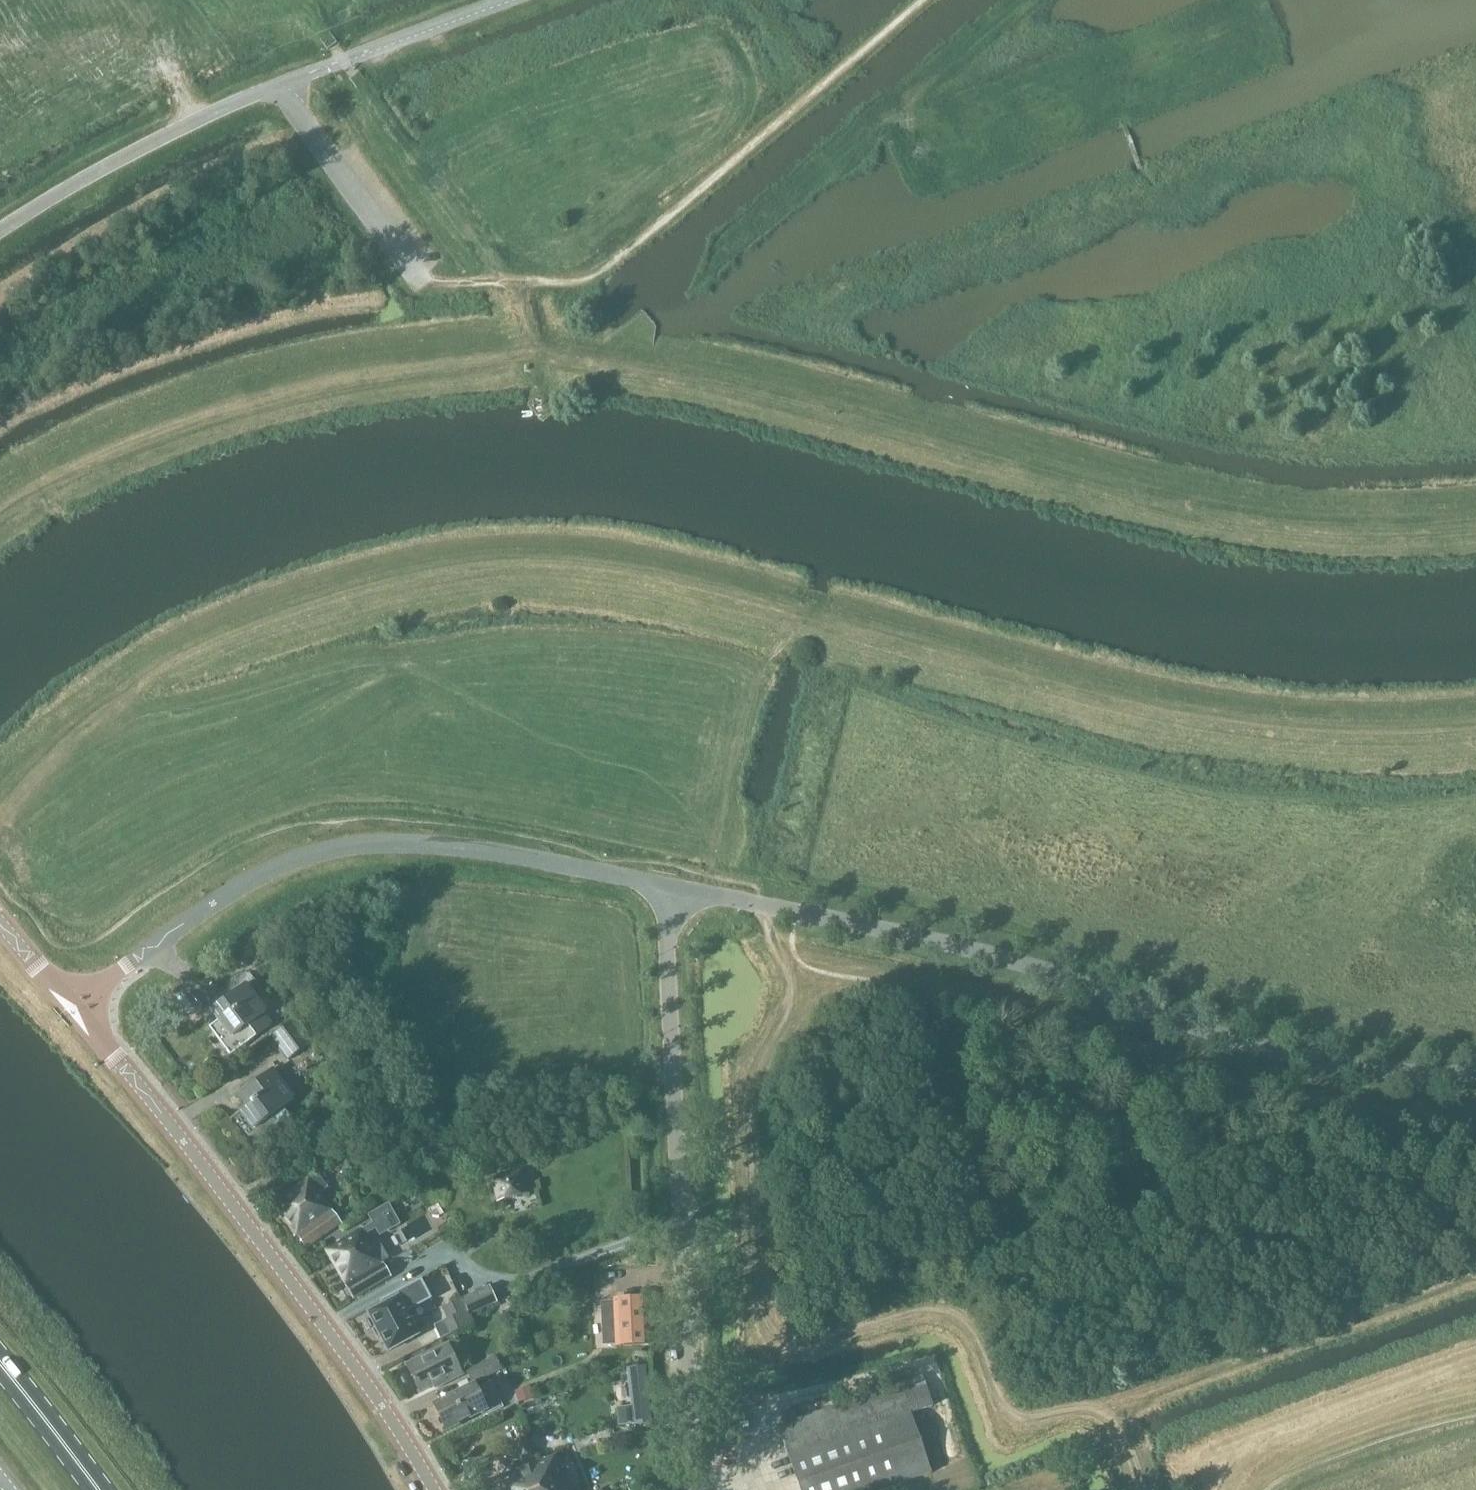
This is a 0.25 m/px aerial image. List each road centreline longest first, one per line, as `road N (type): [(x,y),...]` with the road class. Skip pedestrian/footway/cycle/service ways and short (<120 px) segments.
road 1 (unclassified): [(667,887),(948,945),(1305,1058),(1475,1076)]
road 2 (unclassified): [(72,1010),(244,886),(337,847),(435,844),(667,887)]
road 3 (residential): [(687,1489),(667,887)]
road 4 (tertiary): [(431,1489),(350,1364),(72,1010)]
road 5 (unclassified): [(0,231),(125,156),(322,67)]
road 6 (primary): [(98,1489),(0,1362)]

